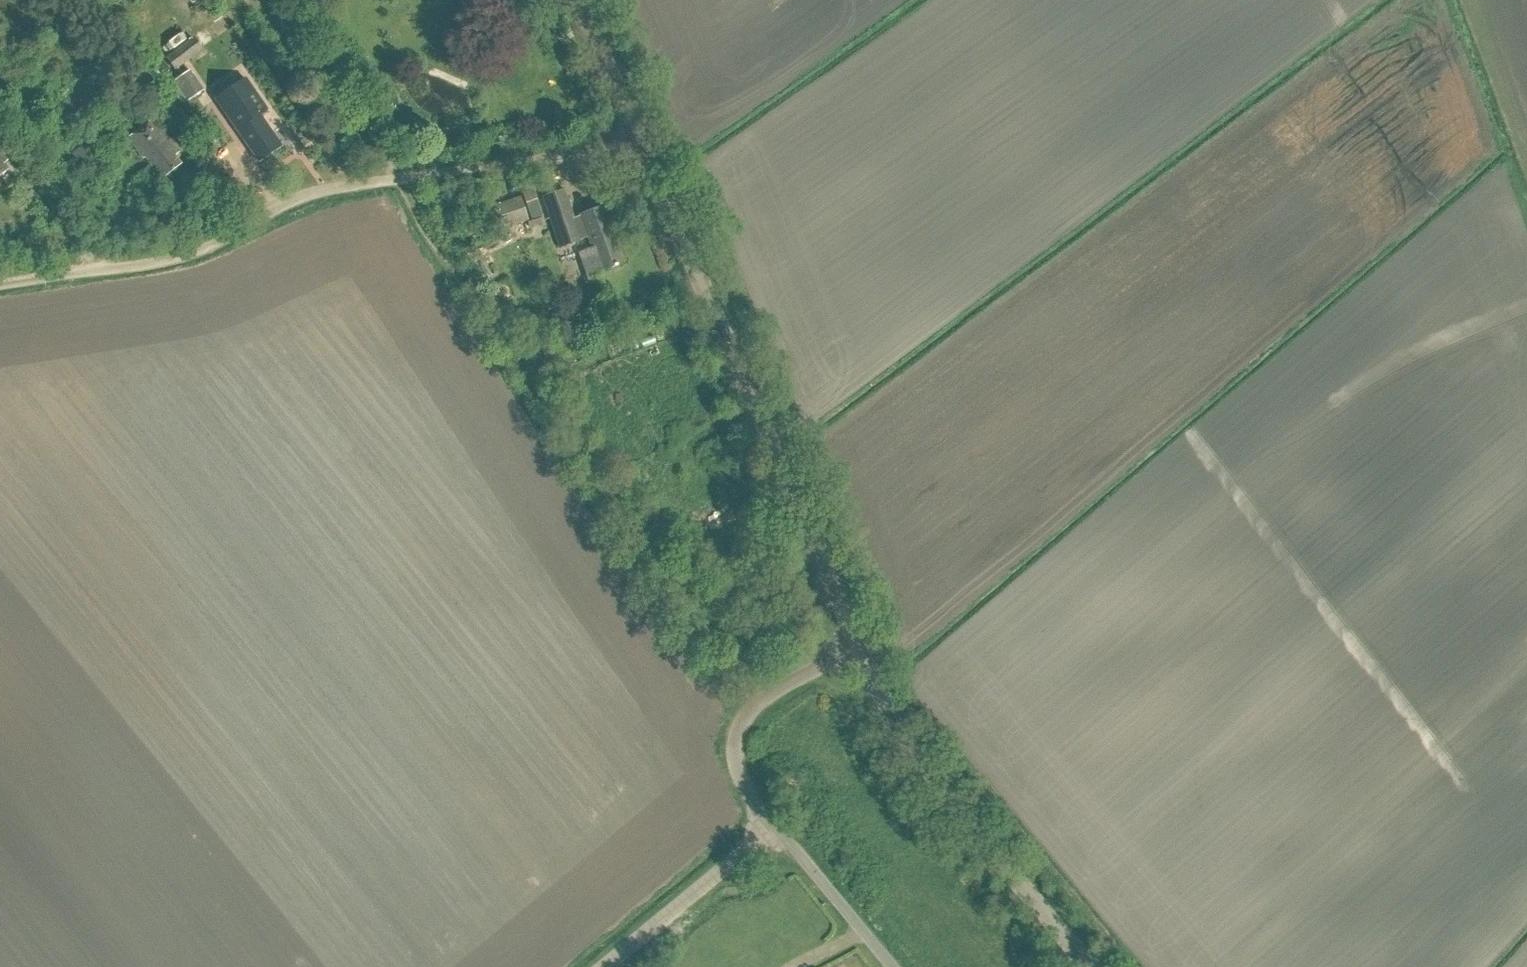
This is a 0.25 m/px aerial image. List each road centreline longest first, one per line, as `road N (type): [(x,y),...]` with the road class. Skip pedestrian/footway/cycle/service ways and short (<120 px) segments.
road 1 (unclassified): [(641,146),(331,189),(184,251),(0,283)]
road 2 (tertiary): [(855,647),(641,146)]
road 3 (tertiary): [(1090,966),(934,777),(855,647)]
road 4 (unclassified): [(774,826),(740,772),(735,747),(745,717),(768,695),(855,647)]
road 5 (unclassified): [(774,826),(602,966)]
road 6 (track): [(270,0),(393,178)]
road 7 (tertiary): [(641,146),(579,0)]

